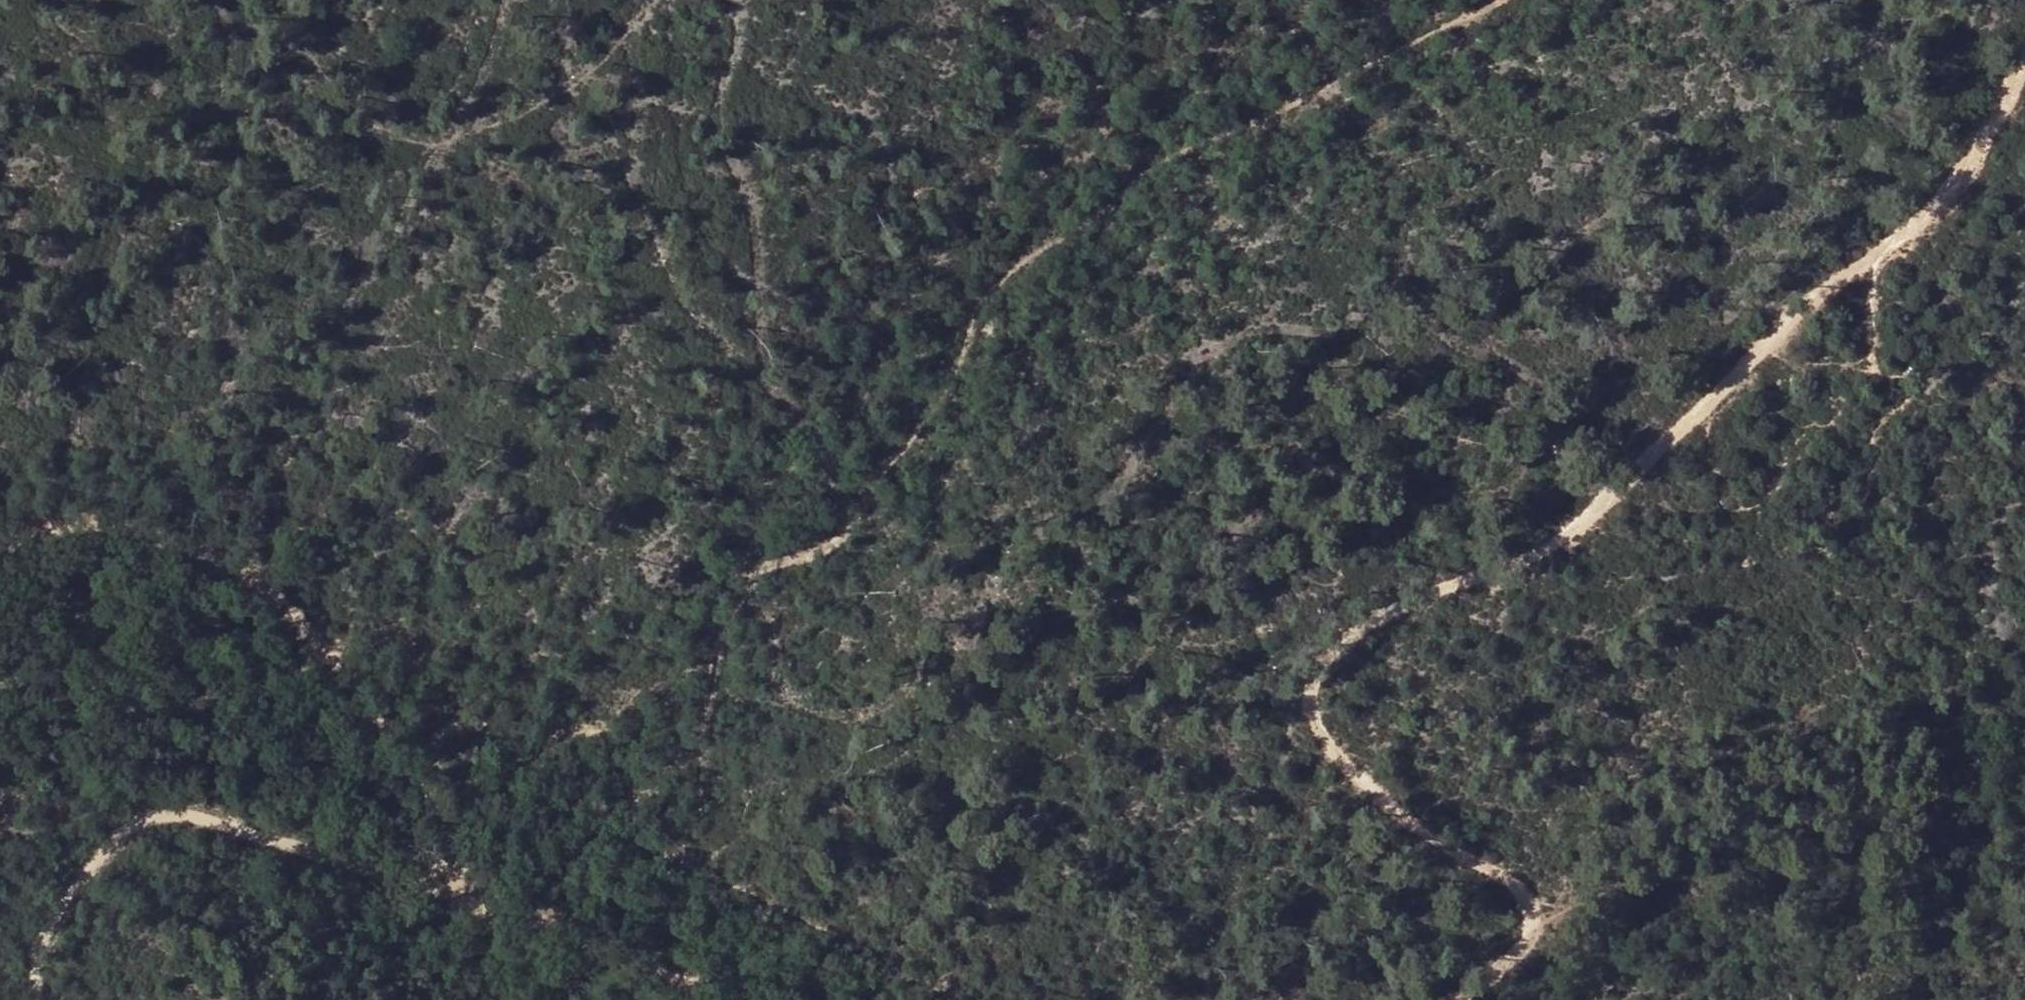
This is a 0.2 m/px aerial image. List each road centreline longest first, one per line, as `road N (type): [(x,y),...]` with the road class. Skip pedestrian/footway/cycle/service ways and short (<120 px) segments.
road 1 (track): [(2024,64),(1996,132),(1942,214),(1834,291),(1615,492),(1491,572),(1406,591),(1328,653),(1314,697),(1319,736),(1362,785),(1518,890),(1556,936),(1477,999)]
road 2 (track): [(37,999),(40,943),(121,839),(143,825),(255,838),(457,909),(542,914),(586,890)]
road 3 (track): [(922,999),(885,948),(682,855),(635,863),(586,890)]

